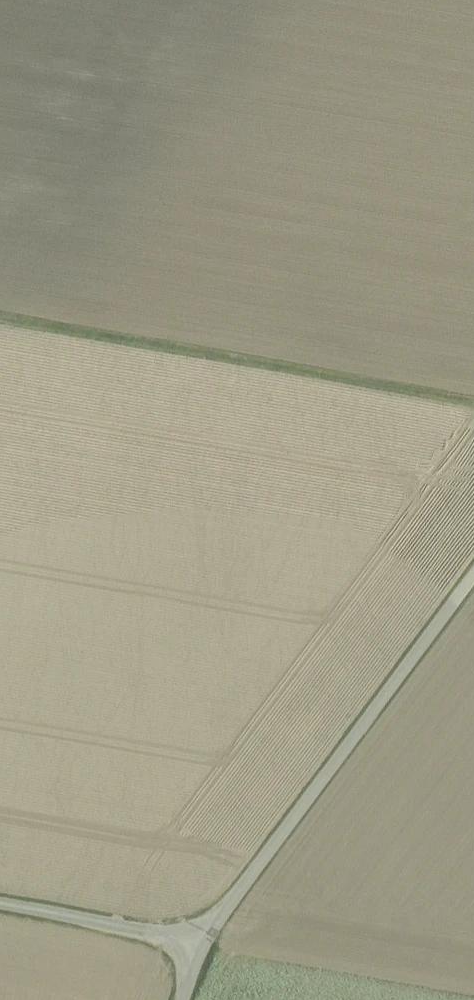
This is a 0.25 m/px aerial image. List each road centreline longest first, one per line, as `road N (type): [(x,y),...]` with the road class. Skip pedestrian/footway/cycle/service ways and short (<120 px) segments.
road 1 (unclassified): [(473,577),(202,940)]
road 2 (unclassified): [(0,902),(202,940)]

